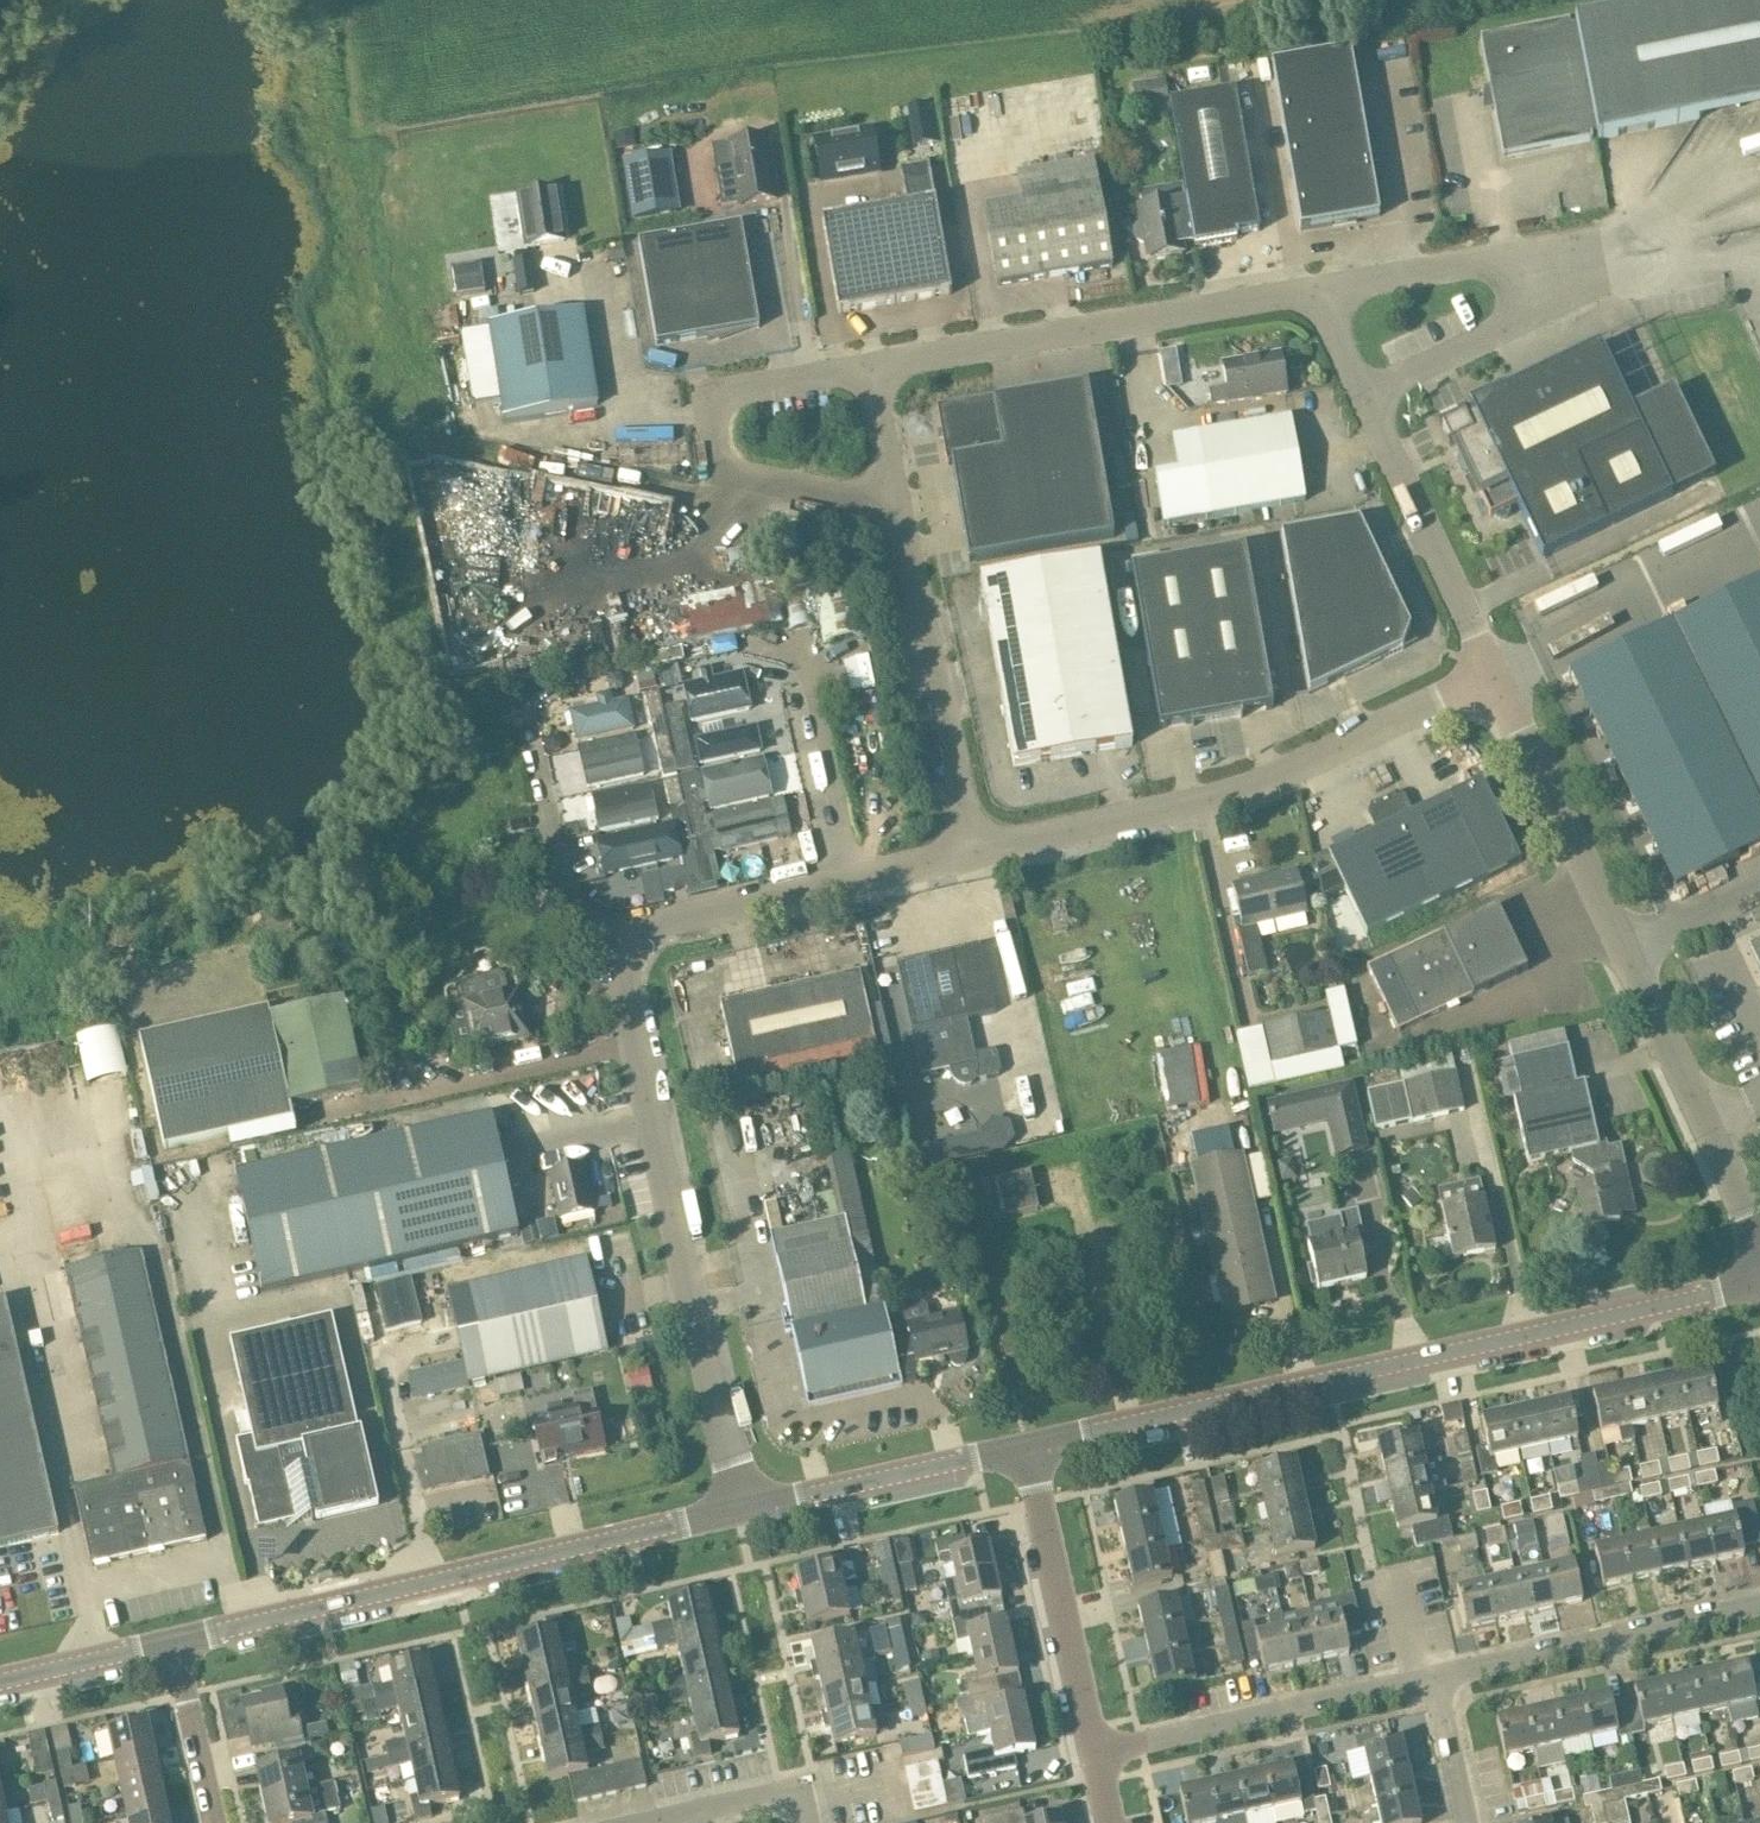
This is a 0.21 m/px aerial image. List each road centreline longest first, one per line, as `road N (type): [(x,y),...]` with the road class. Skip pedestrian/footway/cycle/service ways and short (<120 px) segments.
road 1 (secondary): [(1027,1447),(1759,1281)]
road 2 (unclassified): [(1759,1247),(1498,678)]
road 3 (unclassified): [(633,937),(623,976),(741,1510)]
road 4 (secondary): [(175,1642),(741,1510)]
road 5 (unclassified): [(1498,678),(1319,764),(1166,815),(974,856)]
road 6 (unclassified): [(1359,394),(1531,317),(1540,292),(1533,260),(1499,259),(1318,297)]
road 7 (unclassified): [(1318,297),(869,368)]
road 8 (unclassified): [(869,368),(732,390),(715,405),(723,468),(893,506)]
road 9 (unclassified): [(974,856),(893,506)]
road 10 (residential): [(1094,1752),(1436,1678)]
road 11 (residential): [(1436,1678),(1759,1604)]
road 12 (unclassified): [(1498,678),(1359,394)]
road 13 (residential): [(1094,1752),(1027,1447)]
road 14 (secondary): [(741,1510),(1027,1447)]
road 15 (unclassified): [(850,882),(789,656)]
road 16 (unclassified): [(533,739),(556,859),(581,897),(633,937)]
road 17 (unclassified): [(850,882),(651,924),(633,937)]
road 18 (residential): [(215,1822),(175,1642)]
road 19 (secondary): [(0,1680),(175,1642)]
road 20 (residential): [(650,1822),(800,1790)]
road 21 (residential): [(1470,1822),(1436,1678)]
road 22 (unclassified): [(893,506),(869,368)]
road 23 (unclassified): [(974,856),(850,882)]

